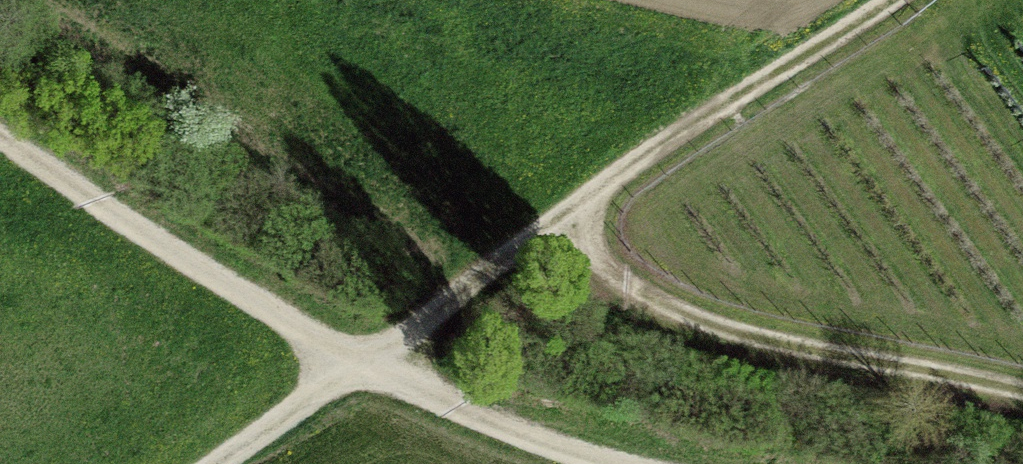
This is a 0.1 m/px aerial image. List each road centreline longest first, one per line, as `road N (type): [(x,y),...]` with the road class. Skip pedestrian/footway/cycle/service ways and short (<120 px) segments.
road 1 (track): [(0,147),(122,215),(359,378),(607,463)]
road 2 (track): [(1022,396),(800,349),(622,285),(573,214)]
road 3 (track): [(573,214),(449,300),(359,378),(227,463)]
road 4 (track): [(911,0),(573,214)]

